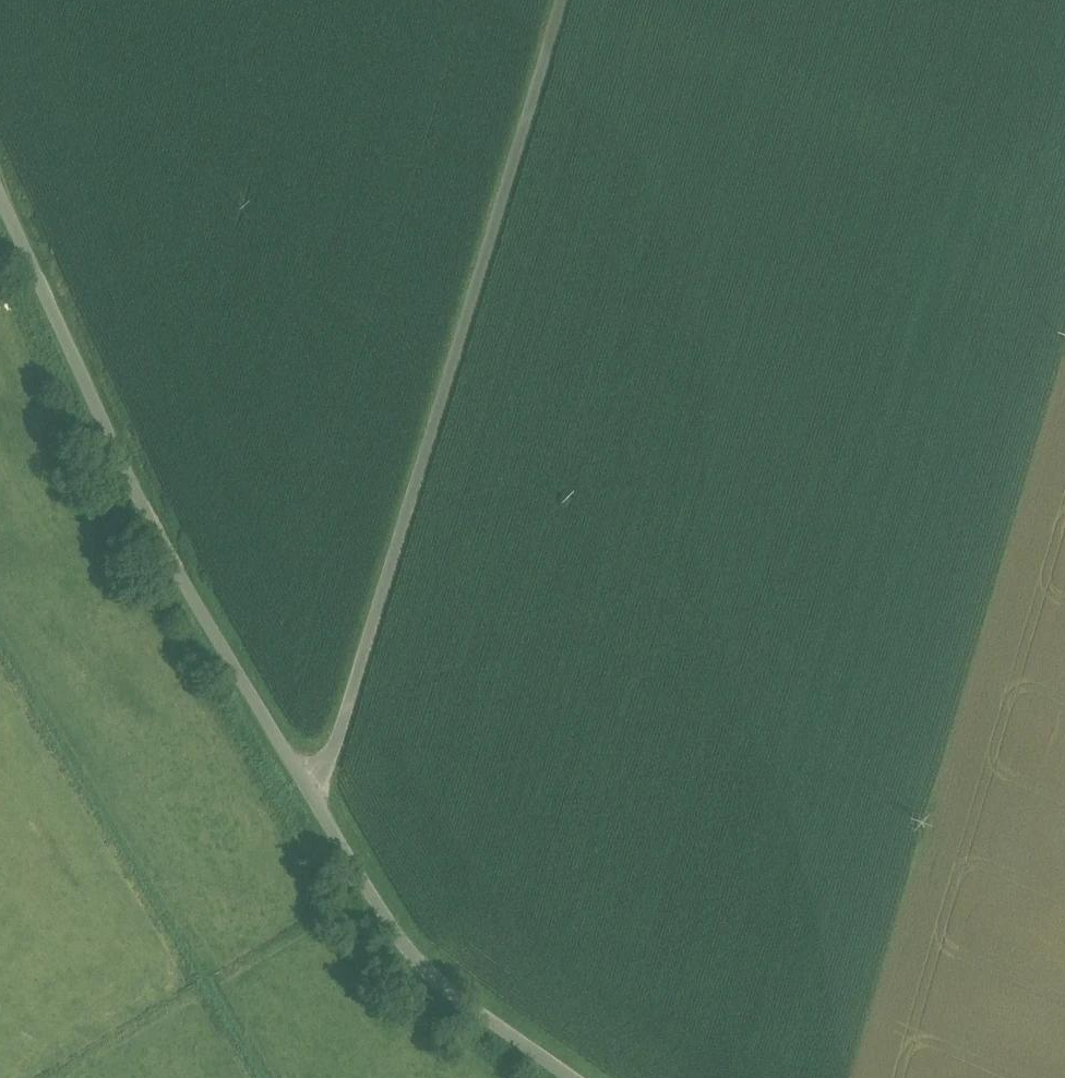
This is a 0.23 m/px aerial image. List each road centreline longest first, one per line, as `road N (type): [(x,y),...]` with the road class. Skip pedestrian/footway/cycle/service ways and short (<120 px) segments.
road 1 (residential): [(0,221),(331,859),(470,1035),(532,1077)]

